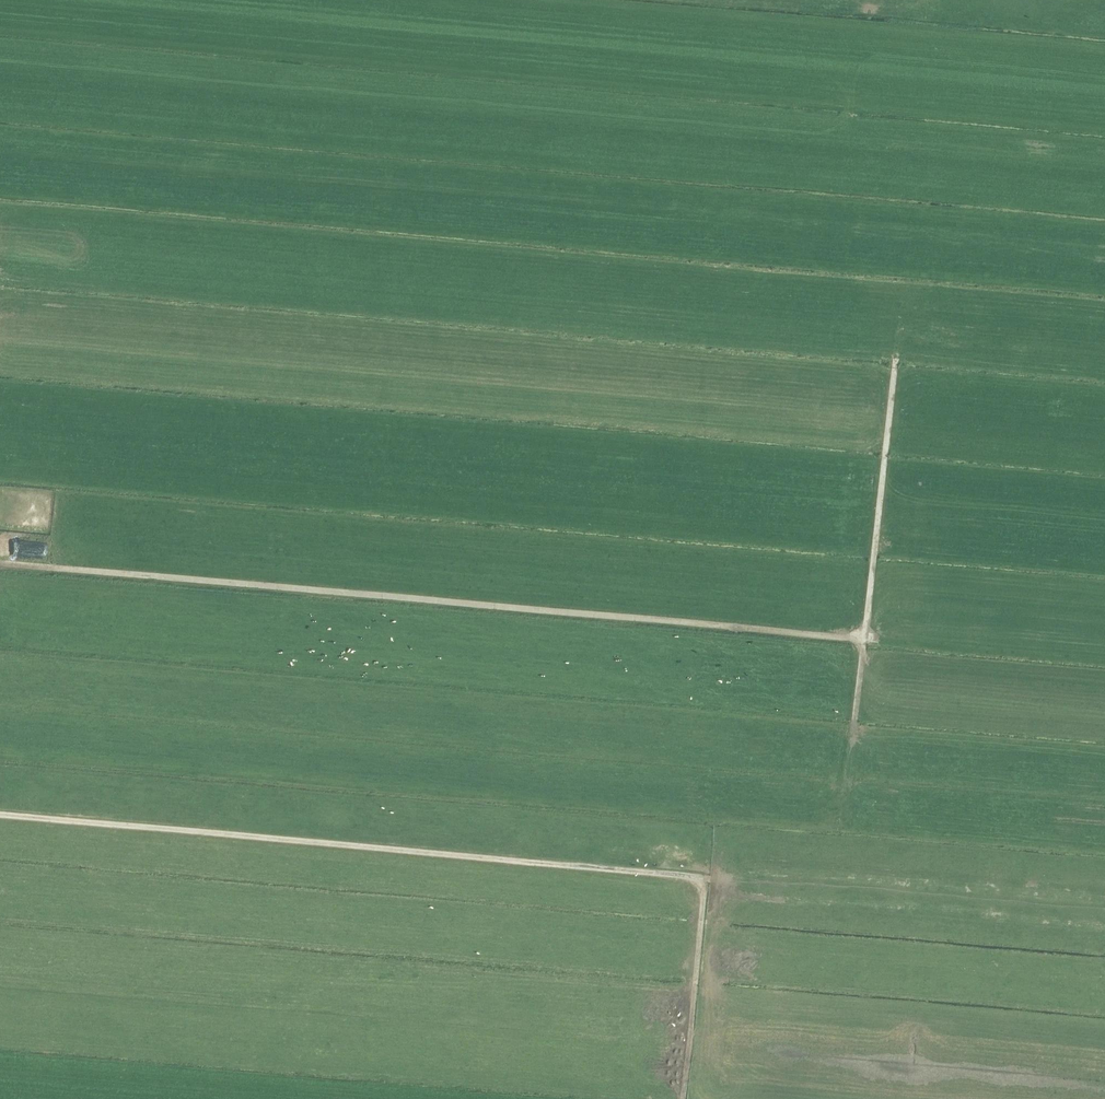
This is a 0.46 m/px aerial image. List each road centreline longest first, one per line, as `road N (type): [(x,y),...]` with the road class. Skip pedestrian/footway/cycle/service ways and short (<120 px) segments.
road 1 (track): [(0,816),(696,877),(705,887),(682,1098)]
road 2 (track): [(865,635),(0,563)]
road 3 (track): [(855,735),(898,359)]

